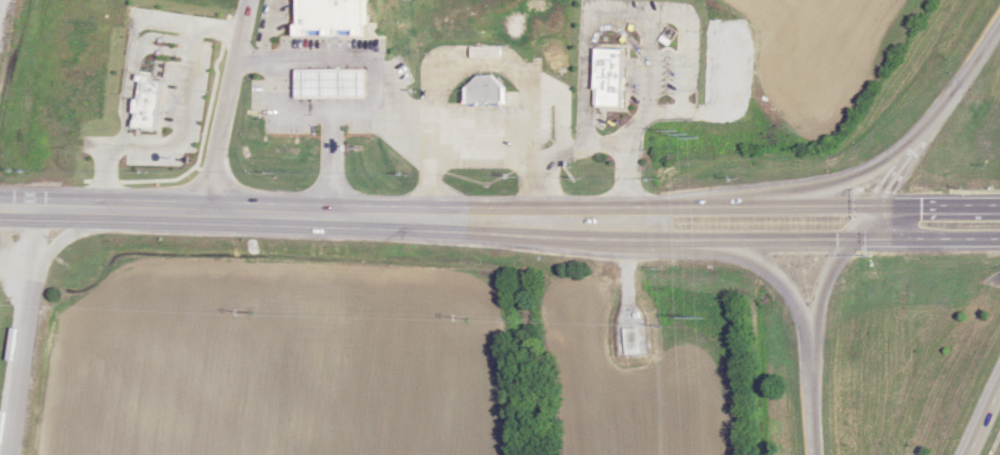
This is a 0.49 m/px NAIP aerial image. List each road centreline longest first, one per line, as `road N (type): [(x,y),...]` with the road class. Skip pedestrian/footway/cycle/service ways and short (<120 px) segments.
road 1 (tertiary): [(0,208),(541,222)]
road 2 (tertiary): [(541,222),(612,240),(999,238)]
road 3 (tertiary): [(999,207),(658,207),(541,222)]
road 4 (residential): [(7,454),(40,210)]
road 5 (motorway): [(947,105),(911,141),(848,180),(742,206)]
road 6 (motorway): [(854,239),(832,264),(814,321),(814,454)]
road 7 (residential): [(210,214),(253,0)]
road 8 (motorway): [(707,240),(775,277),(812,364)]
road 9 (motorway): [(947,105),(879,207)]

